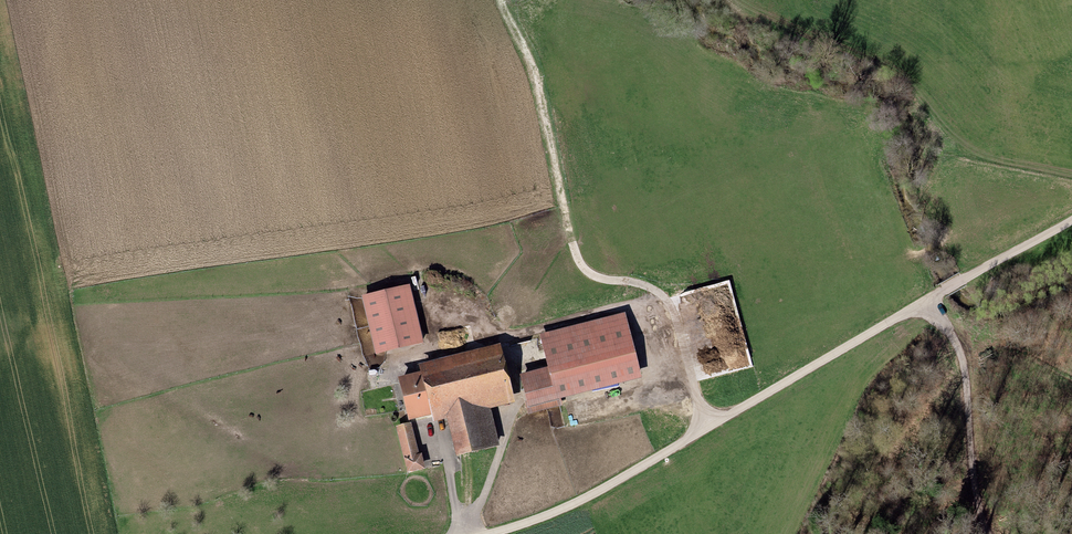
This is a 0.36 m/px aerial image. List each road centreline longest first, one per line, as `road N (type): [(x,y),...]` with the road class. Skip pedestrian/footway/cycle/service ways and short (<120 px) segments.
road 1 (track): [(704,431),(676,316),(654,290),(598,278),(577,262),(529,61),(504,0)]
road 2 (track): [(493,533),(586,500),(930,299)]
road 3 (track): [(795,32),(887,73),(985,163),(1071,179)]
road 4 (track): [(930,299),(965,371),(974,481),(989,533)]
road 5 (track): [(1071,219),(930,299)]

